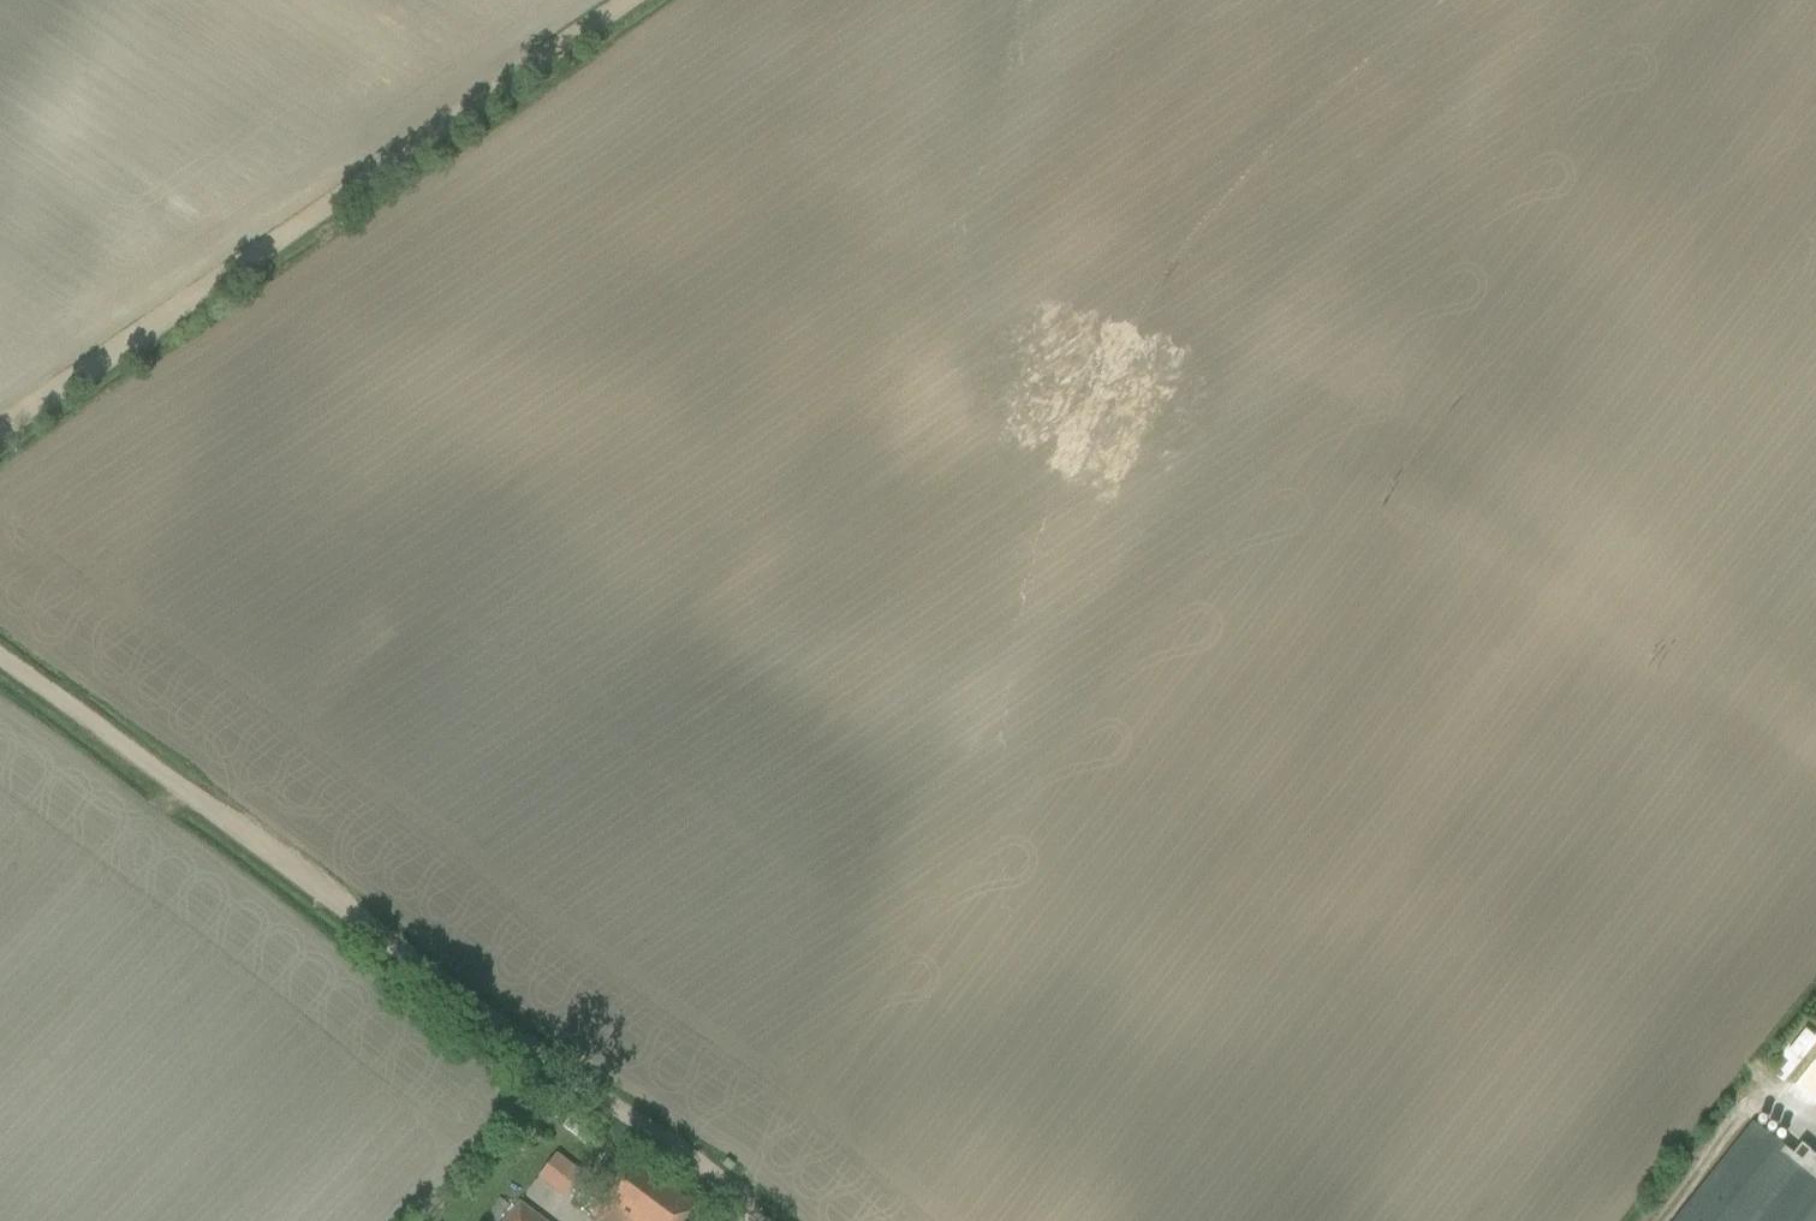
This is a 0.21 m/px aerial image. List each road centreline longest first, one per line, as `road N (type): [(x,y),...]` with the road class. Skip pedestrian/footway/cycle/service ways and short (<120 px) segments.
road 1 (track): [(753,1219),(0,659)]
road 2 (track): [(0,433),(634,0)]

